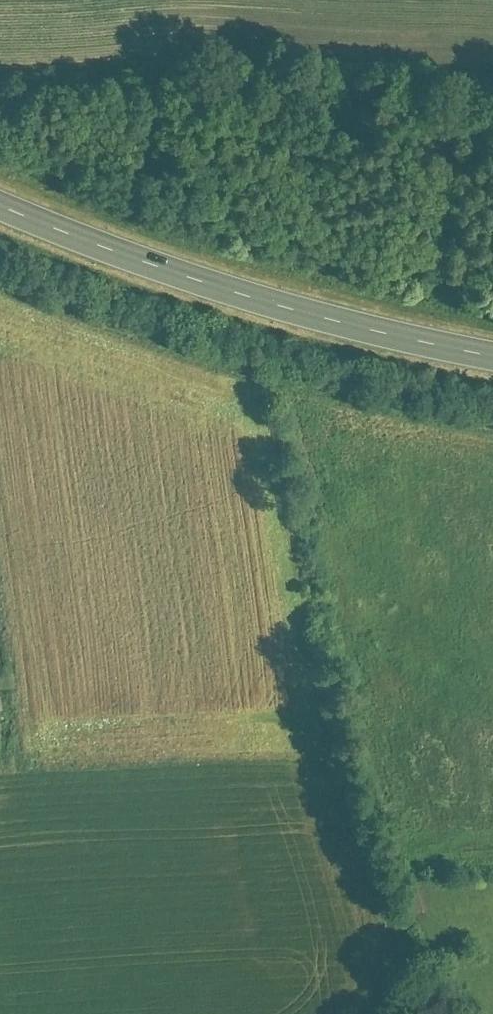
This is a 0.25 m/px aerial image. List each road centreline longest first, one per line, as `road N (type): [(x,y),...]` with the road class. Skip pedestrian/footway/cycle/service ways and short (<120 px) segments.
road 1 (primary): [(0,210),(248,299),(492,355)]

